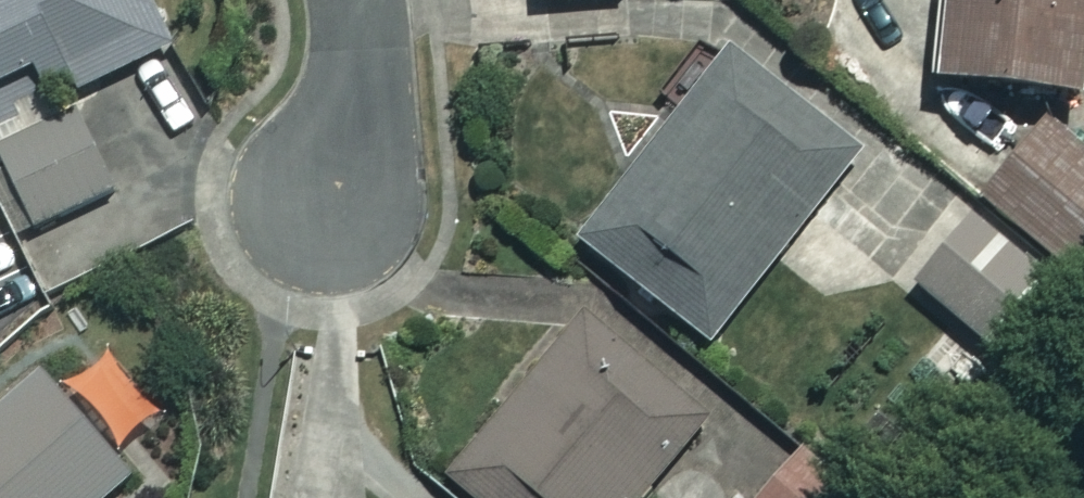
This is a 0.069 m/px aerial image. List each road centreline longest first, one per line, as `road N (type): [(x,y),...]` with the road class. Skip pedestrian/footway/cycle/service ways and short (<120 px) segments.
road 1 (residential): [(337,180),(352,105),(352,0)]

